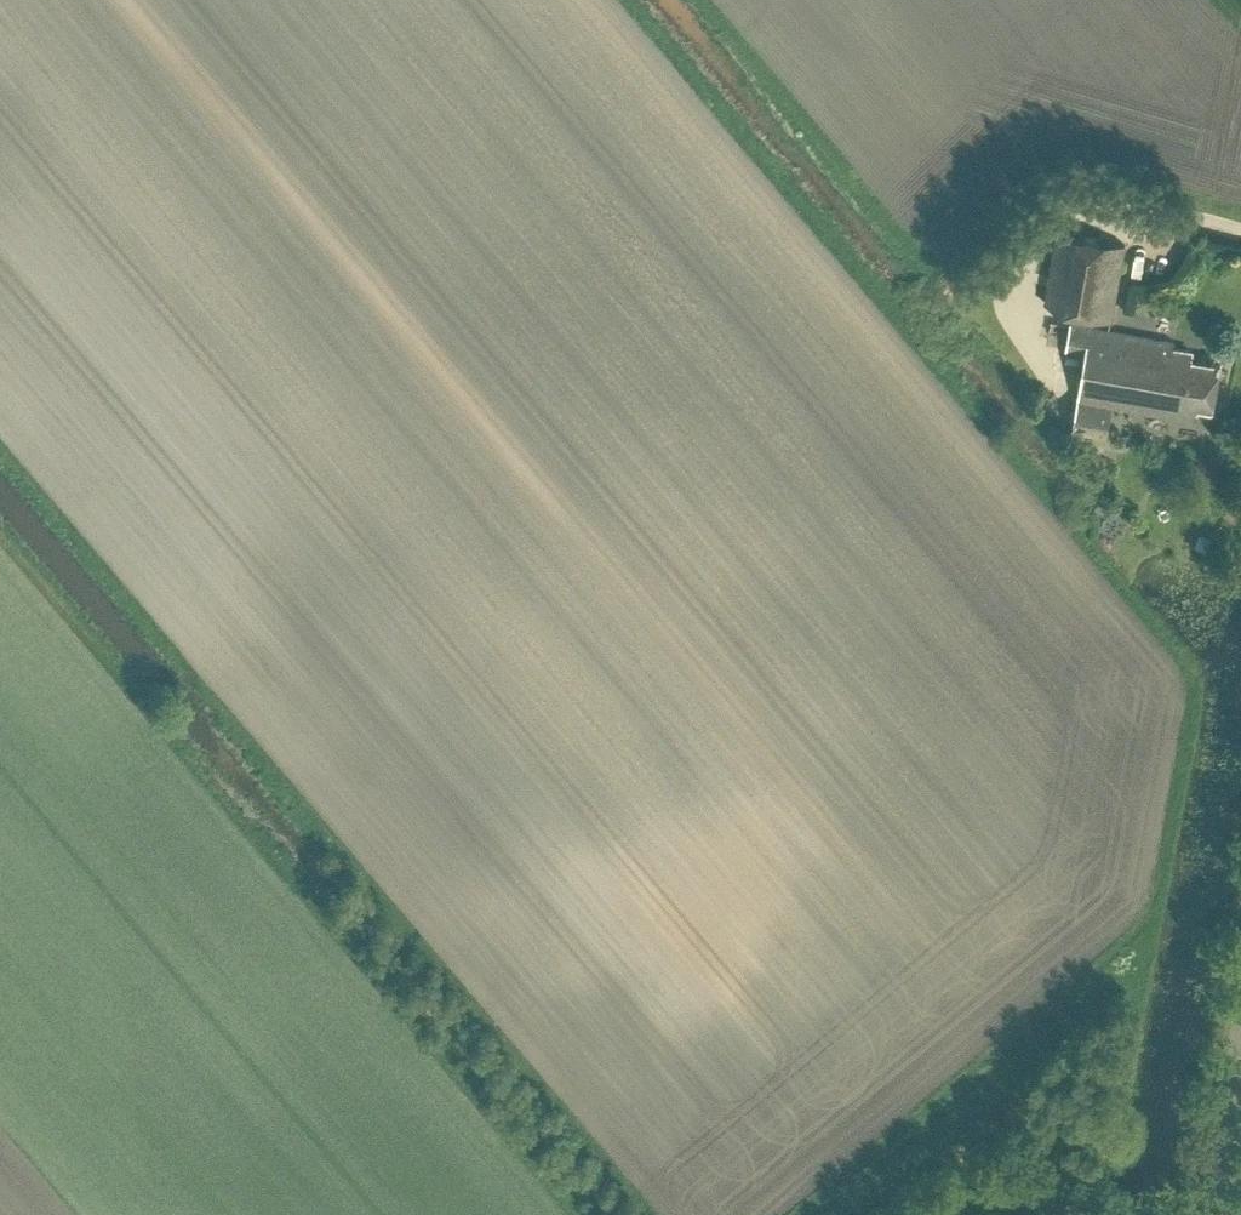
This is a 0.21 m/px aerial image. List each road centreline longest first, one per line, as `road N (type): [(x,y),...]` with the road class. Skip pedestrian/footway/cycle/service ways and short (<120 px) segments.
road 1 (tertiary): [(1212,1214),(1240,1056)]

